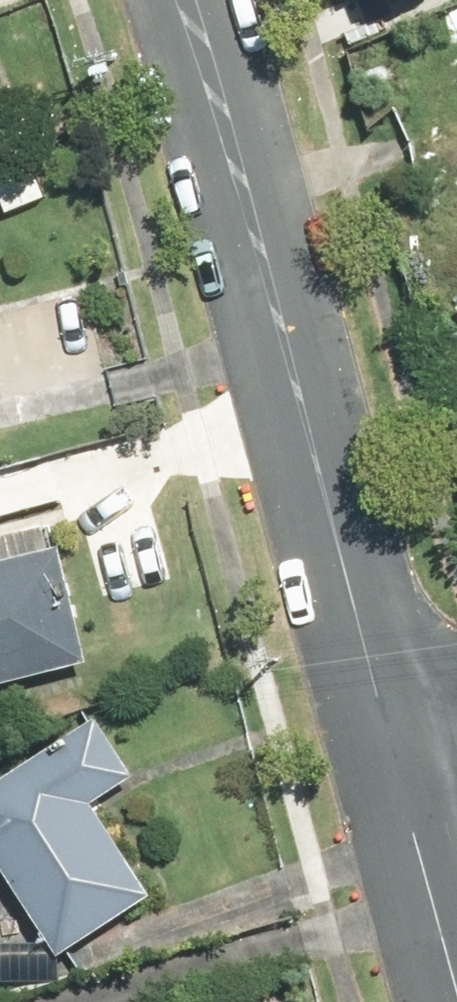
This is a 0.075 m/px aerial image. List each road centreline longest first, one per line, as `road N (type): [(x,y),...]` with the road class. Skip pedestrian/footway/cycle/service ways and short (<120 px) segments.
road 1 (residential): [(198,0),(216,44),(400,774)]
road 2 (residential): [(400,774),(456,993)]

